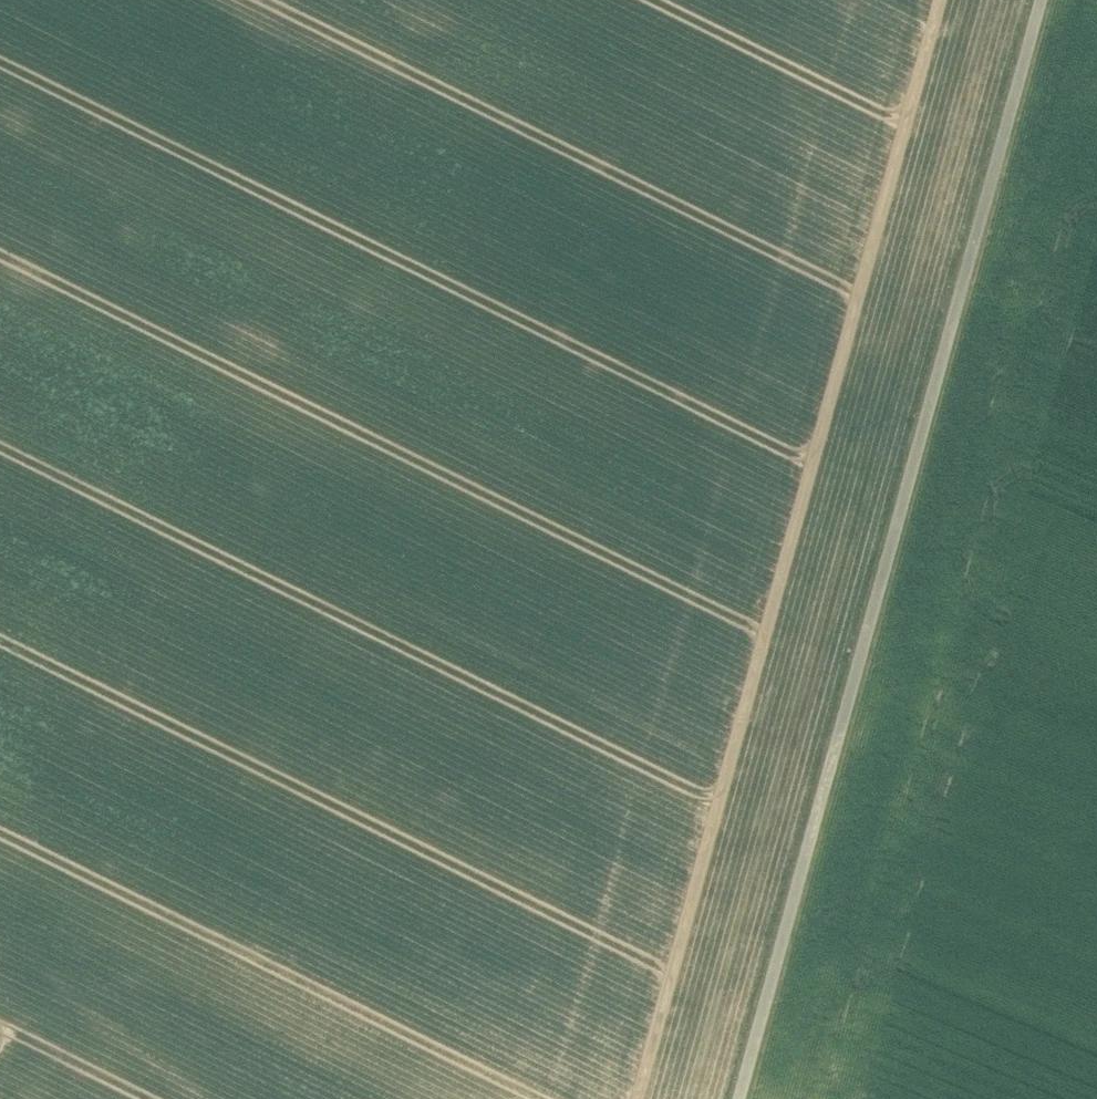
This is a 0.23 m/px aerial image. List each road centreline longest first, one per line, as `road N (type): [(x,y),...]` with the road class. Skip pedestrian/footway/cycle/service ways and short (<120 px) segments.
road 1 (track): [(738,1098),(1041,0)]

